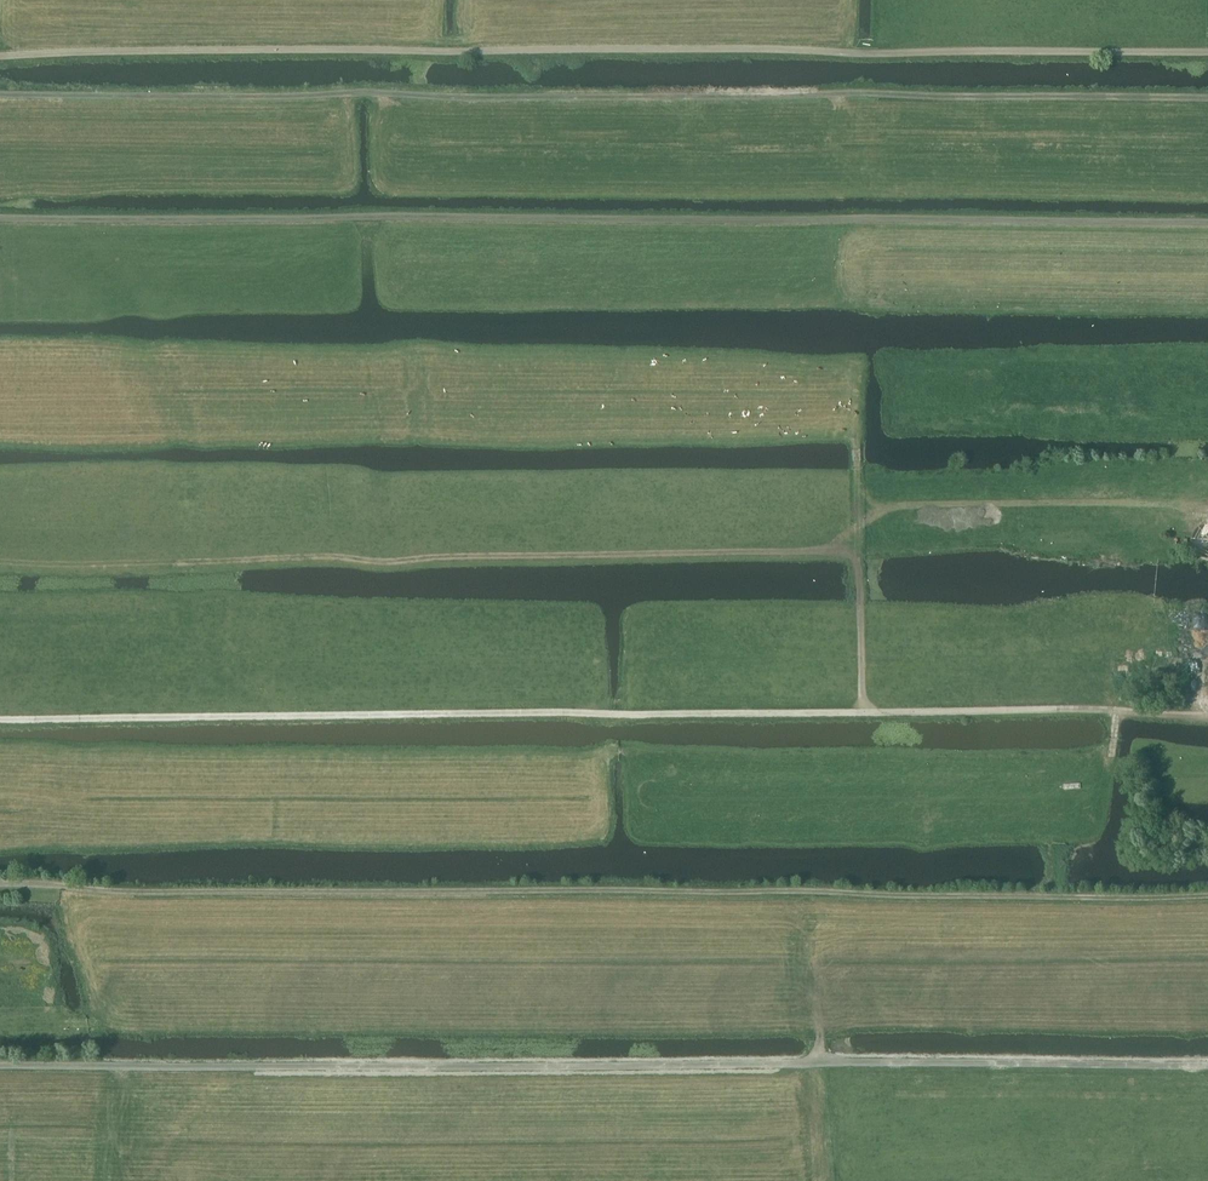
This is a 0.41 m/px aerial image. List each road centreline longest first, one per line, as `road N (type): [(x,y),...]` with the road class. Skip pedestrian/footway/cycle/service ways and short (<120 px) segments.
road 1 (track): [(1207,509),(898,505),(810,553),(0,566)]
road 2 (track): [(1141,715),(1106,708),(0,720)]

